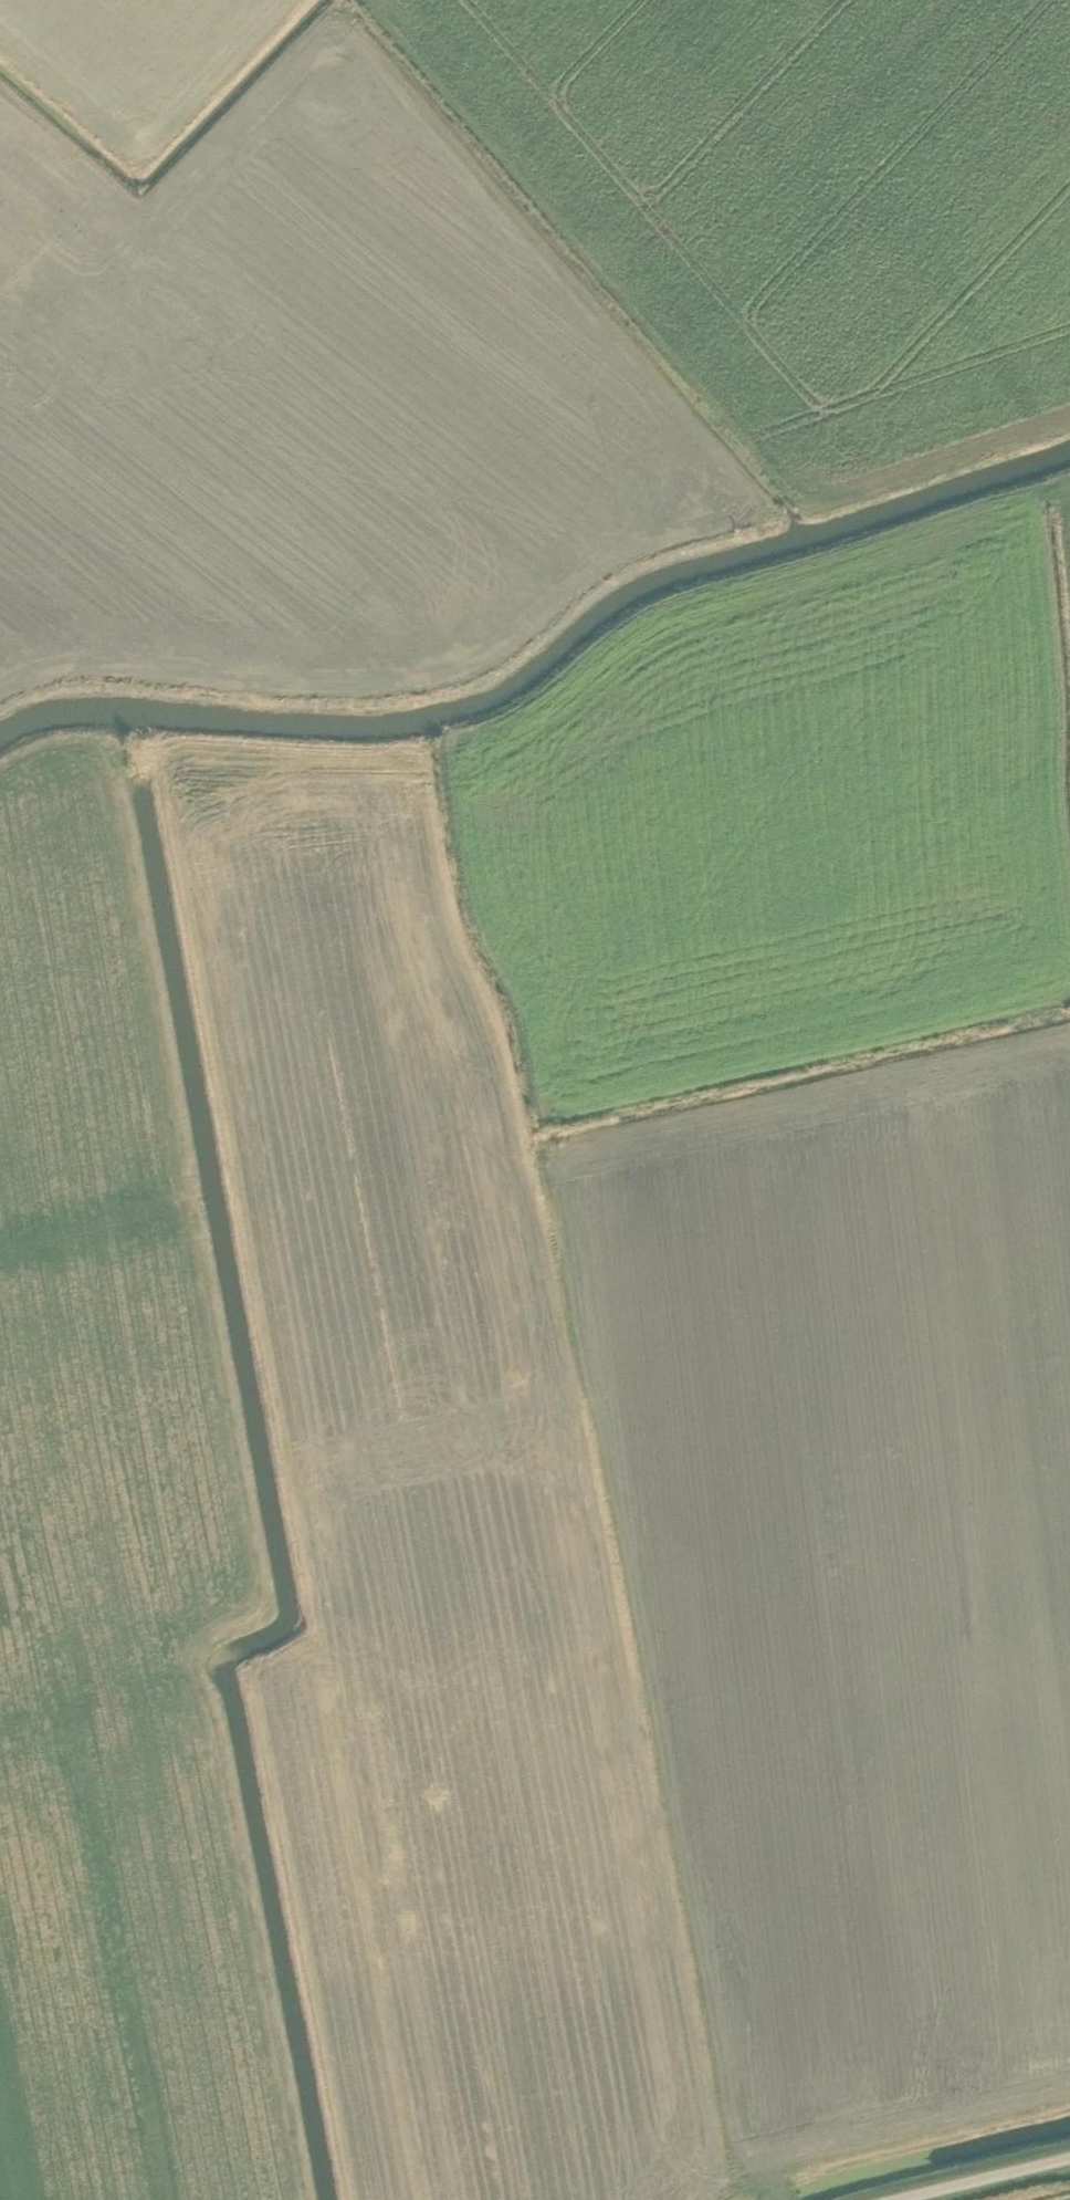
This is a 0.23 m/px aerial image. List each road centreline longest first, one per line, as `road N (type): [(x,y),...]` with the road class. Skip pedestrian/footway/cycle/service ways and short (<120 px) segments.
road 1 (unclassified): [(917,2199),(1069,2163)]

